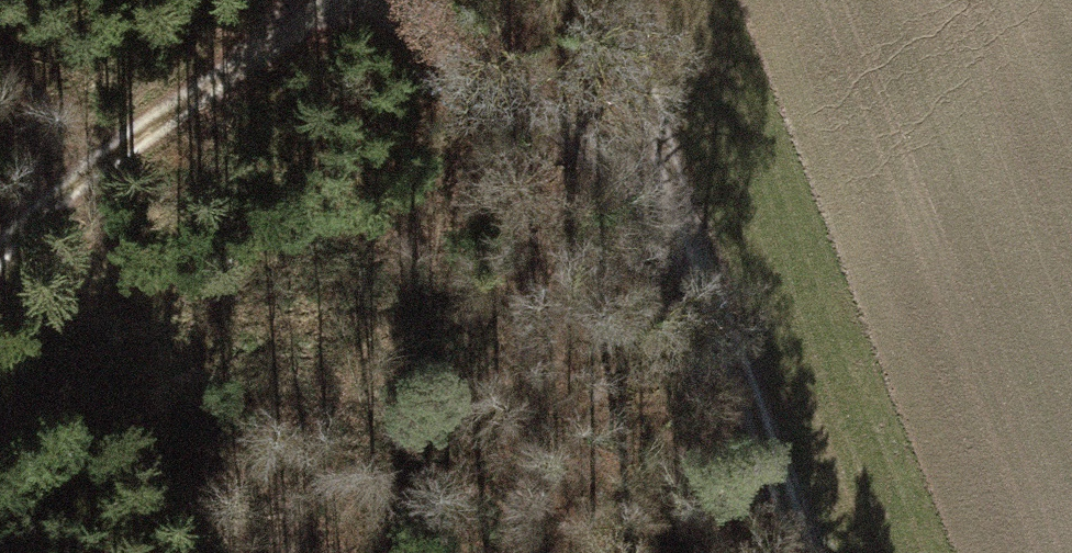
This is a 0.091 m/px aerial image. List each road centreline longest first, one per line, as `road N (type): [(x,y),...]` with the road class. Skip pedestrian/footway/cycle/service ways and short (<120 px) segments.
road 1 (track): [(369,0),(675,244),(775,552)]
road 2 (track): [(293,0),(92,119),(0,198)]
road 3 (track): [(675,244),(590,0)]

